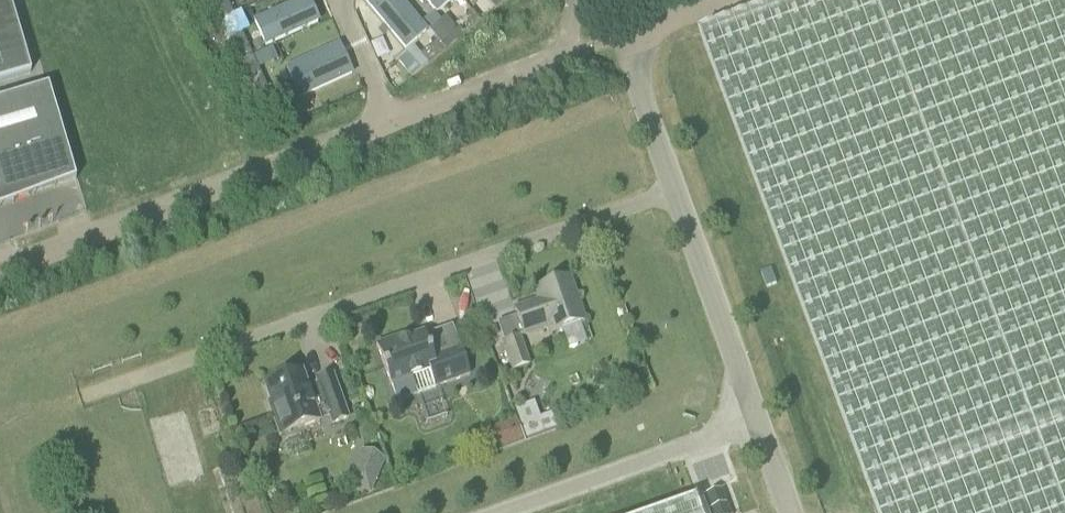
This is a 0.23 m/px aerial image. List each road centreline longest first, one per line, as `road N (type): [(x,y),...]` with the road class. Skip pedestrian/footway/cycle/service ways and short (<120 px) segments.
road 1 (unclassified): [(680,193),(85,396)]
road 2 (unclassified): [(0,269),(389,122)]
road 3 (unclassified): [(791,512),(680,193)]
road 4 (unclassified): [(389,122),(623,36)]
road 5 (unclassified): [(680,193),(623,36)]
road 6 (residential): [(389,122),(336,0)]

